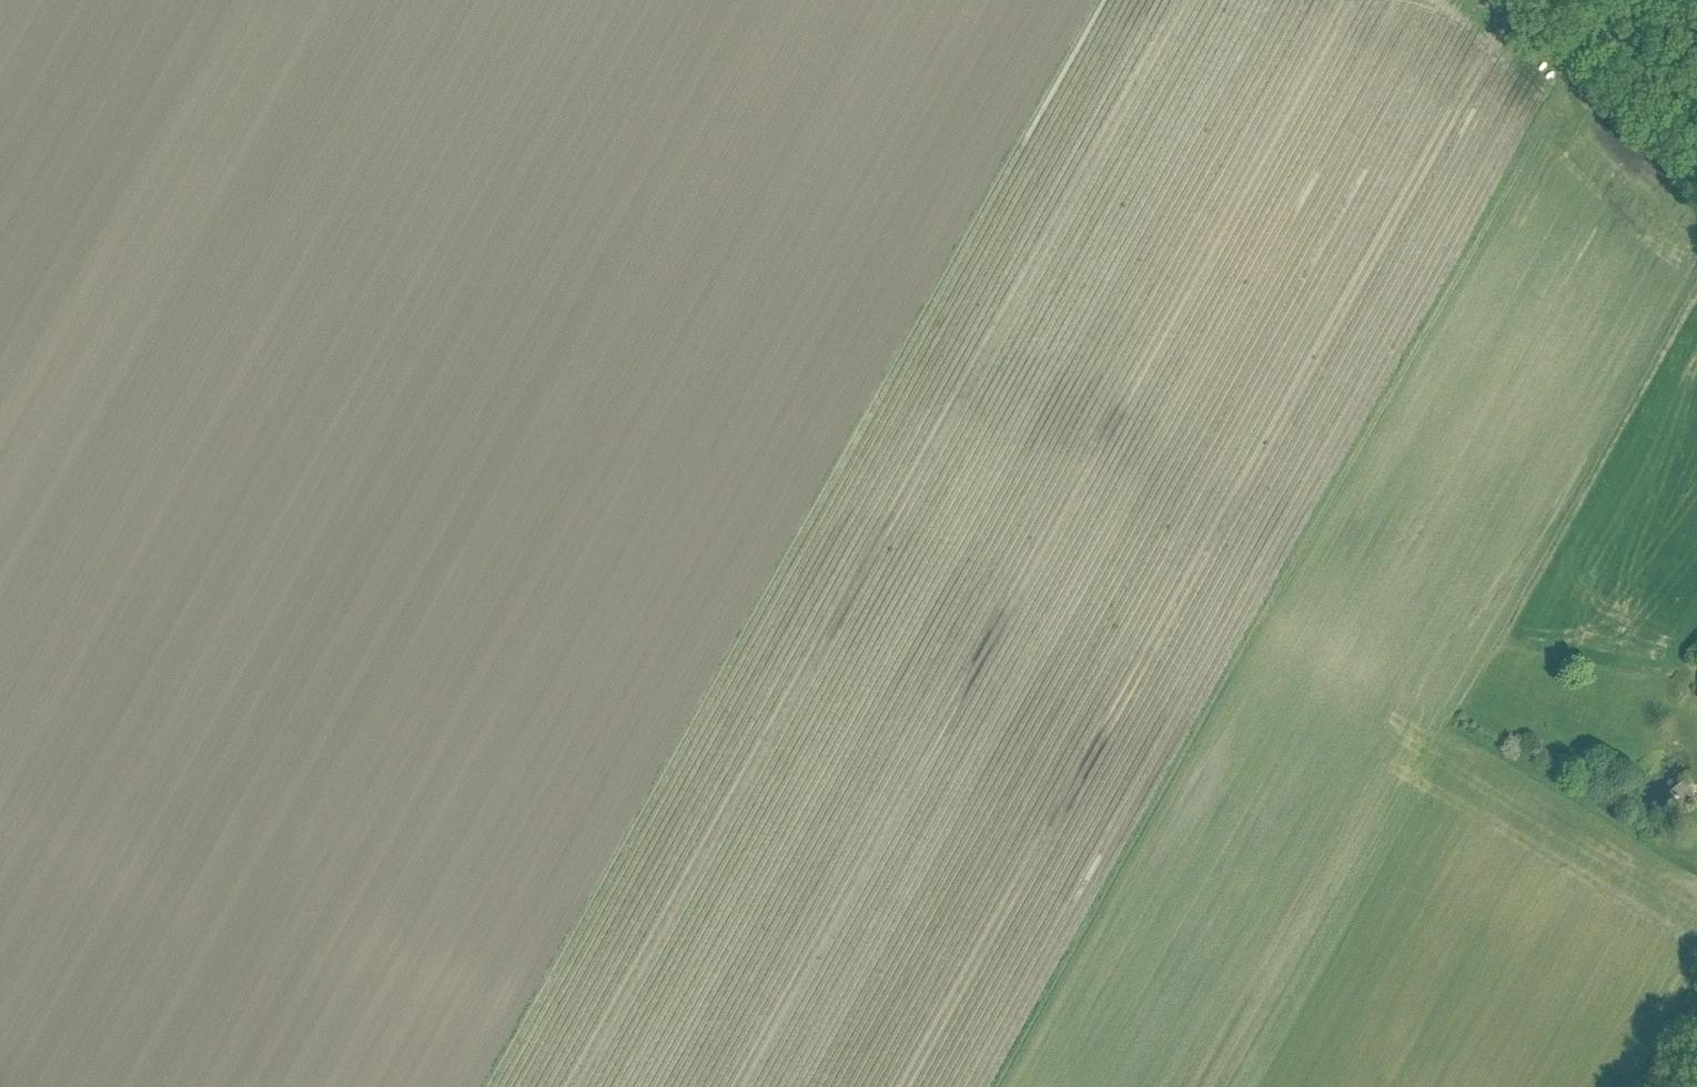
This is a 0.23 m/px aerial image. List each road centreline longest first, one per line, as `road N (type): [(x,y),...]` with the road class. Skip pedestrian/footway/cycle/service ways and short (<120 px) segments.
road 1 (track): [(1696,192),(1498,0)]

